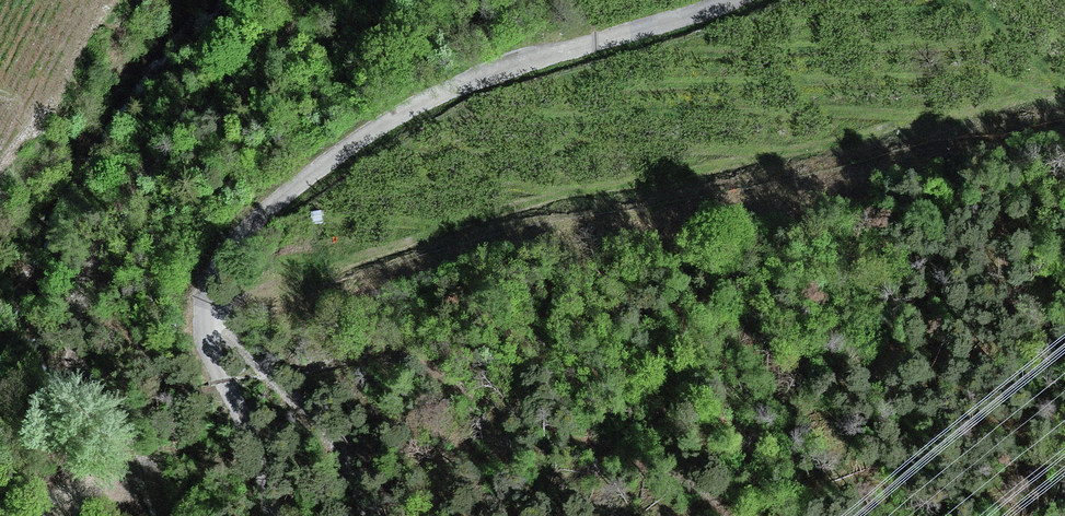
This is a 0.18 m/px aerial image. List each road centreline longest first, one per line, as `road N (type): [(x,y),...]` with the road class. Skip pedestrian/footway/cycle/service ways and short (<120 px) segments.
road 1 (track): [(204,324),(553,198),(1064,100)]
road 2 (unclassified): [(267,515),(203,309),(210,273),(243,229),(338,154),(442,92),(732,0)]
road 3 (track): [(219,318),(323,431),(348,469),(364,515)]

